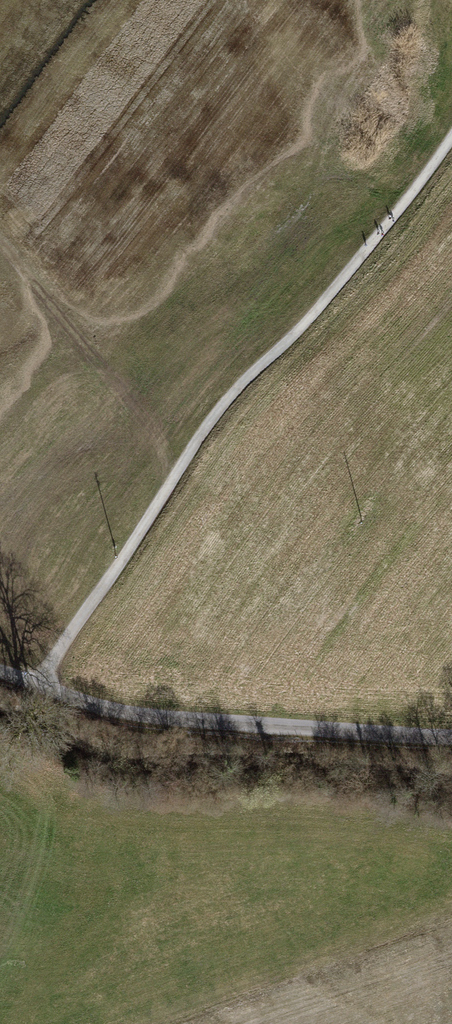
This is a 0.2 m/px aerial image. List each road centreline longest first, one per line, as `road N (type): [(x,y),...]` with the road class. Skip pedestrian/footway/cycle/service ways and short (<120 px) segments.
road 1 (track): [(36,684),(217,412),(325,300),(451,139)]
road 2 (unclassified): [(451,737),(148,716),(0,671)]
road 3 (track): [(177,471),(0,245)]

